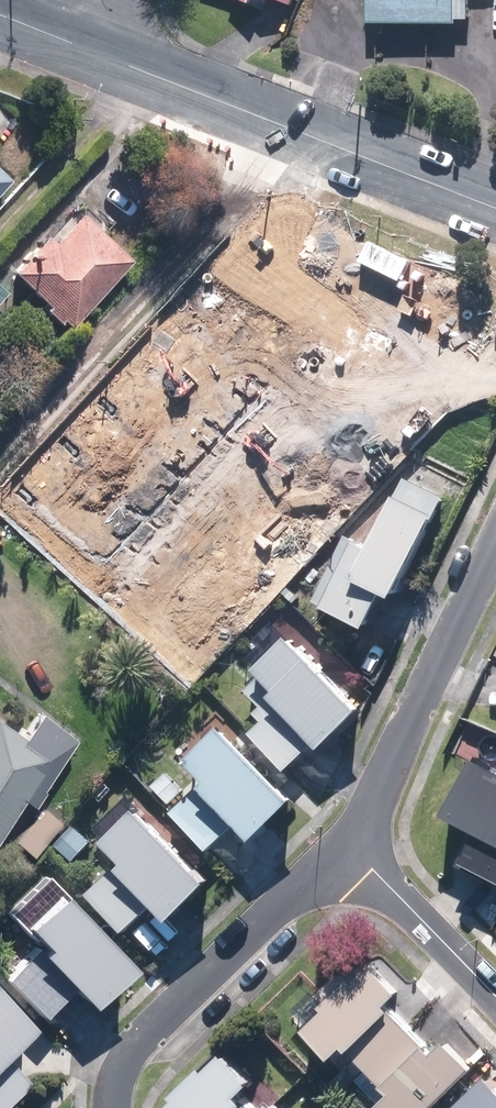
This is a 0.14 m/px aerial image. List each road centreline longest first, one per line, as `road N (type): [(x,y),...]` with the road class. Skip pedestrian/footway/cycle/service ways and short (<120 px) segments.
road 1 (tertiary): [(101,51),(495,207)]
road 2 (residential): [(495,543),(345,847)]
road 3 (residential): [(345,847),(129,1056)]
road 4 (residential): [(495,1001),(345,847)]

